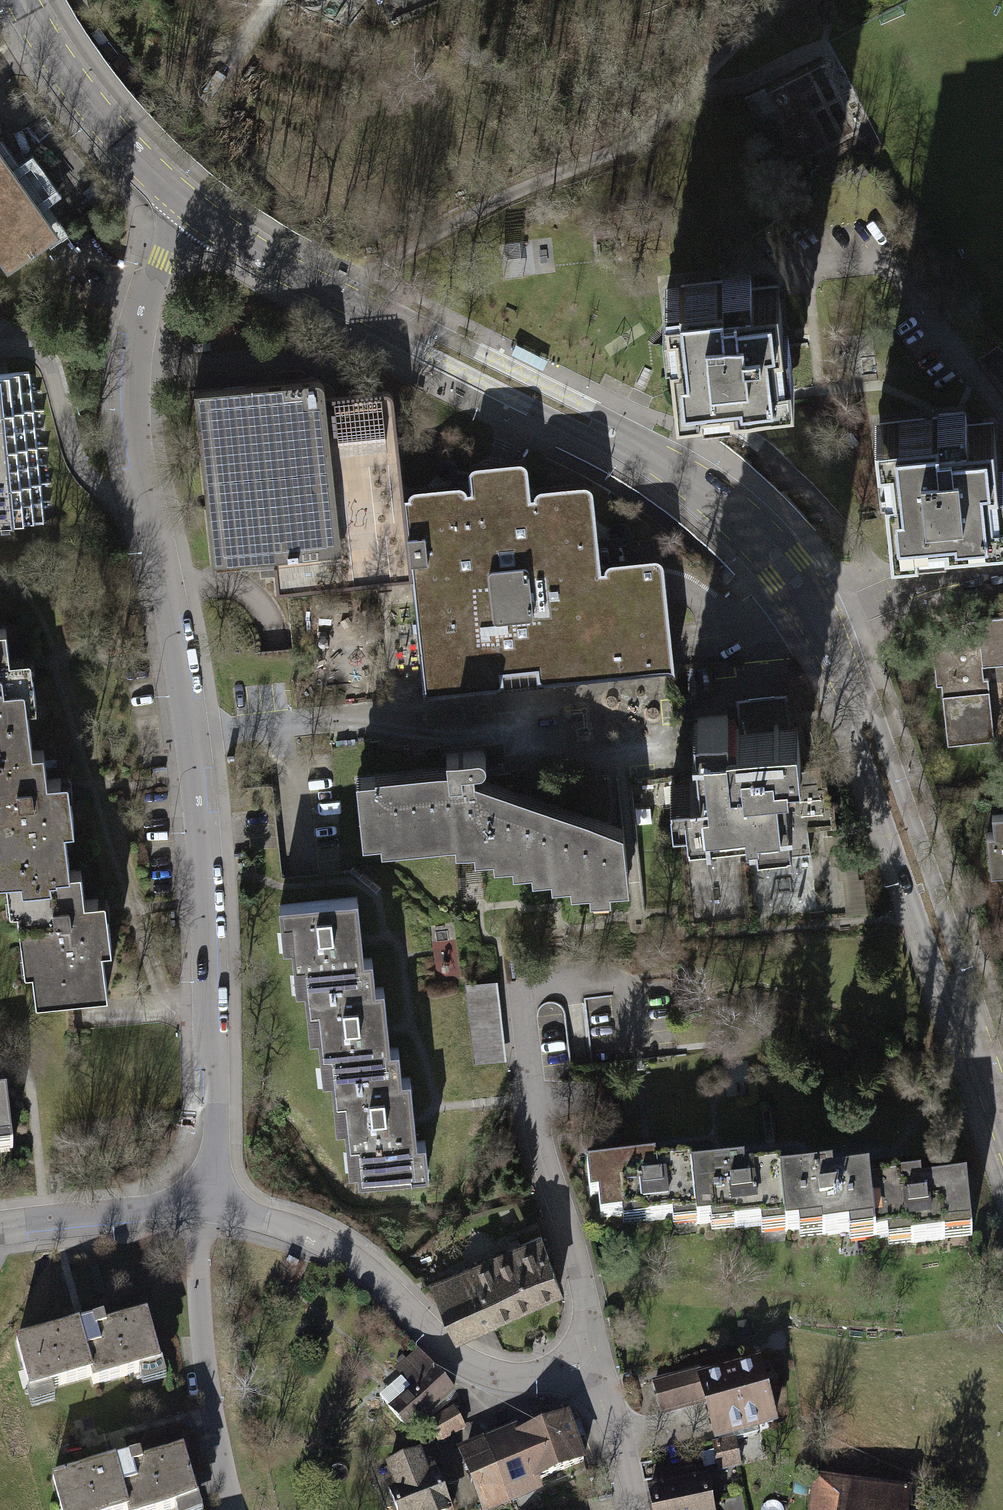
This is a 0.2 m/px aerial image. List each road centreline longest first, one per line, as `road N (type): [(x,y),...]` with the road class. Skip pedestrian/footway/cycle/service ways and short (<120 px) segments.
road 1 (residential): [(190,207),(145,303),(132,363),(134,436),(198,807),(212,1148),(200,1206)]
road 2 (tertiary): [(1002,1116),(871,732),(824,623)]
road 3 (residential): [(596,1364),(508,1377),(449,1355),(351,1256),(277,1223),(200,1206)]
road 4 (residential): [(515,982),(538,1155),(596,1364)]
road 5 (tertiary): [(653,456),(621,424),(435,330),(383,317)]
road 6 (tertiary): [(383,317),(426,354),(611,447),(653,456)]
road 7 (residential): [(200,1206),(198,1350),(228,1509)]
road 8 (tertiary): [(190,207),(108,132),(24,0)]
road 9 (tertiary): [(824,623),(730,509),(653,456)]
road 10 (tertiary): [(383,317),(190,207)]
road 11 (residential): [(200,1206),(0,1228)]
road 12 (residential): [(824,623),(1002,566)]
road 13 (residential): [(596,1364),(639,1509)]

